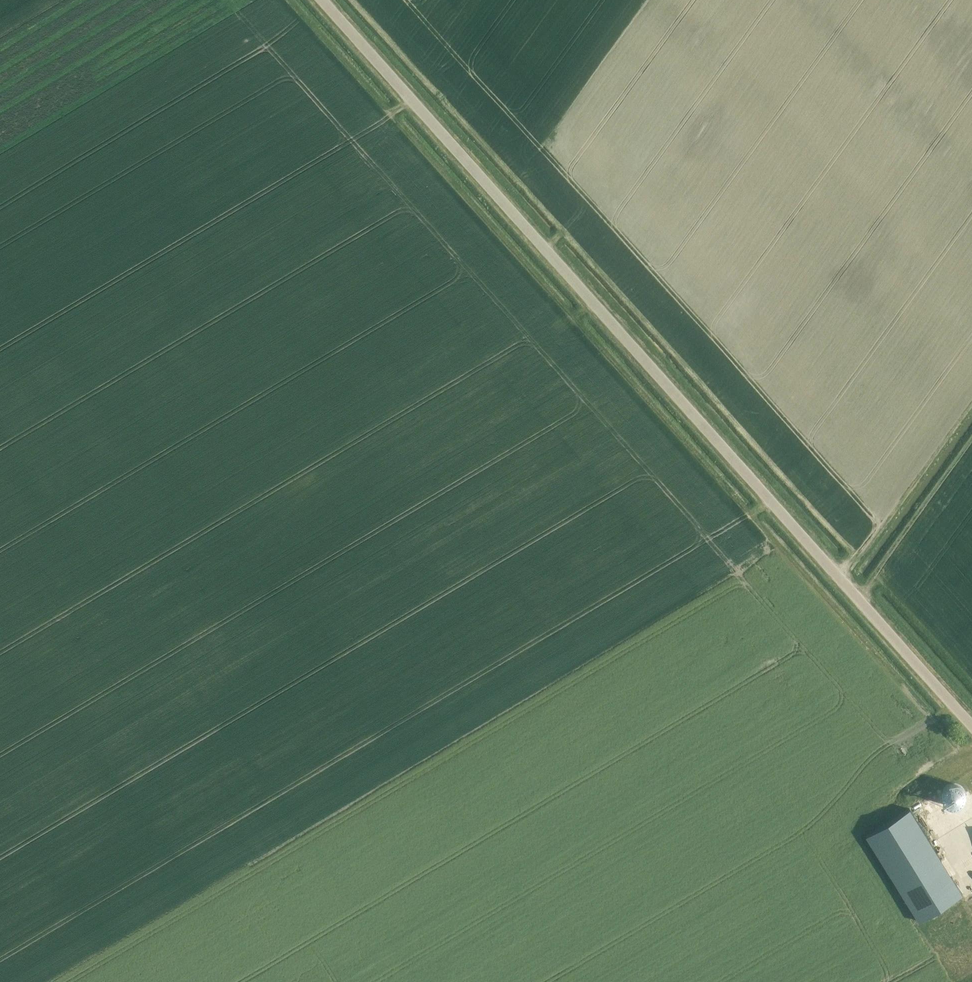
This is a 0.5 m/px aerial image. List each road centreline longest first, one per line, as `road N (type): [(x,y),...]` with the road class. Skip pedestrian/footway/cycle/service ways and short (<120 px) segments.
road 1 (tertiary): [(971,732),(316,0)]

